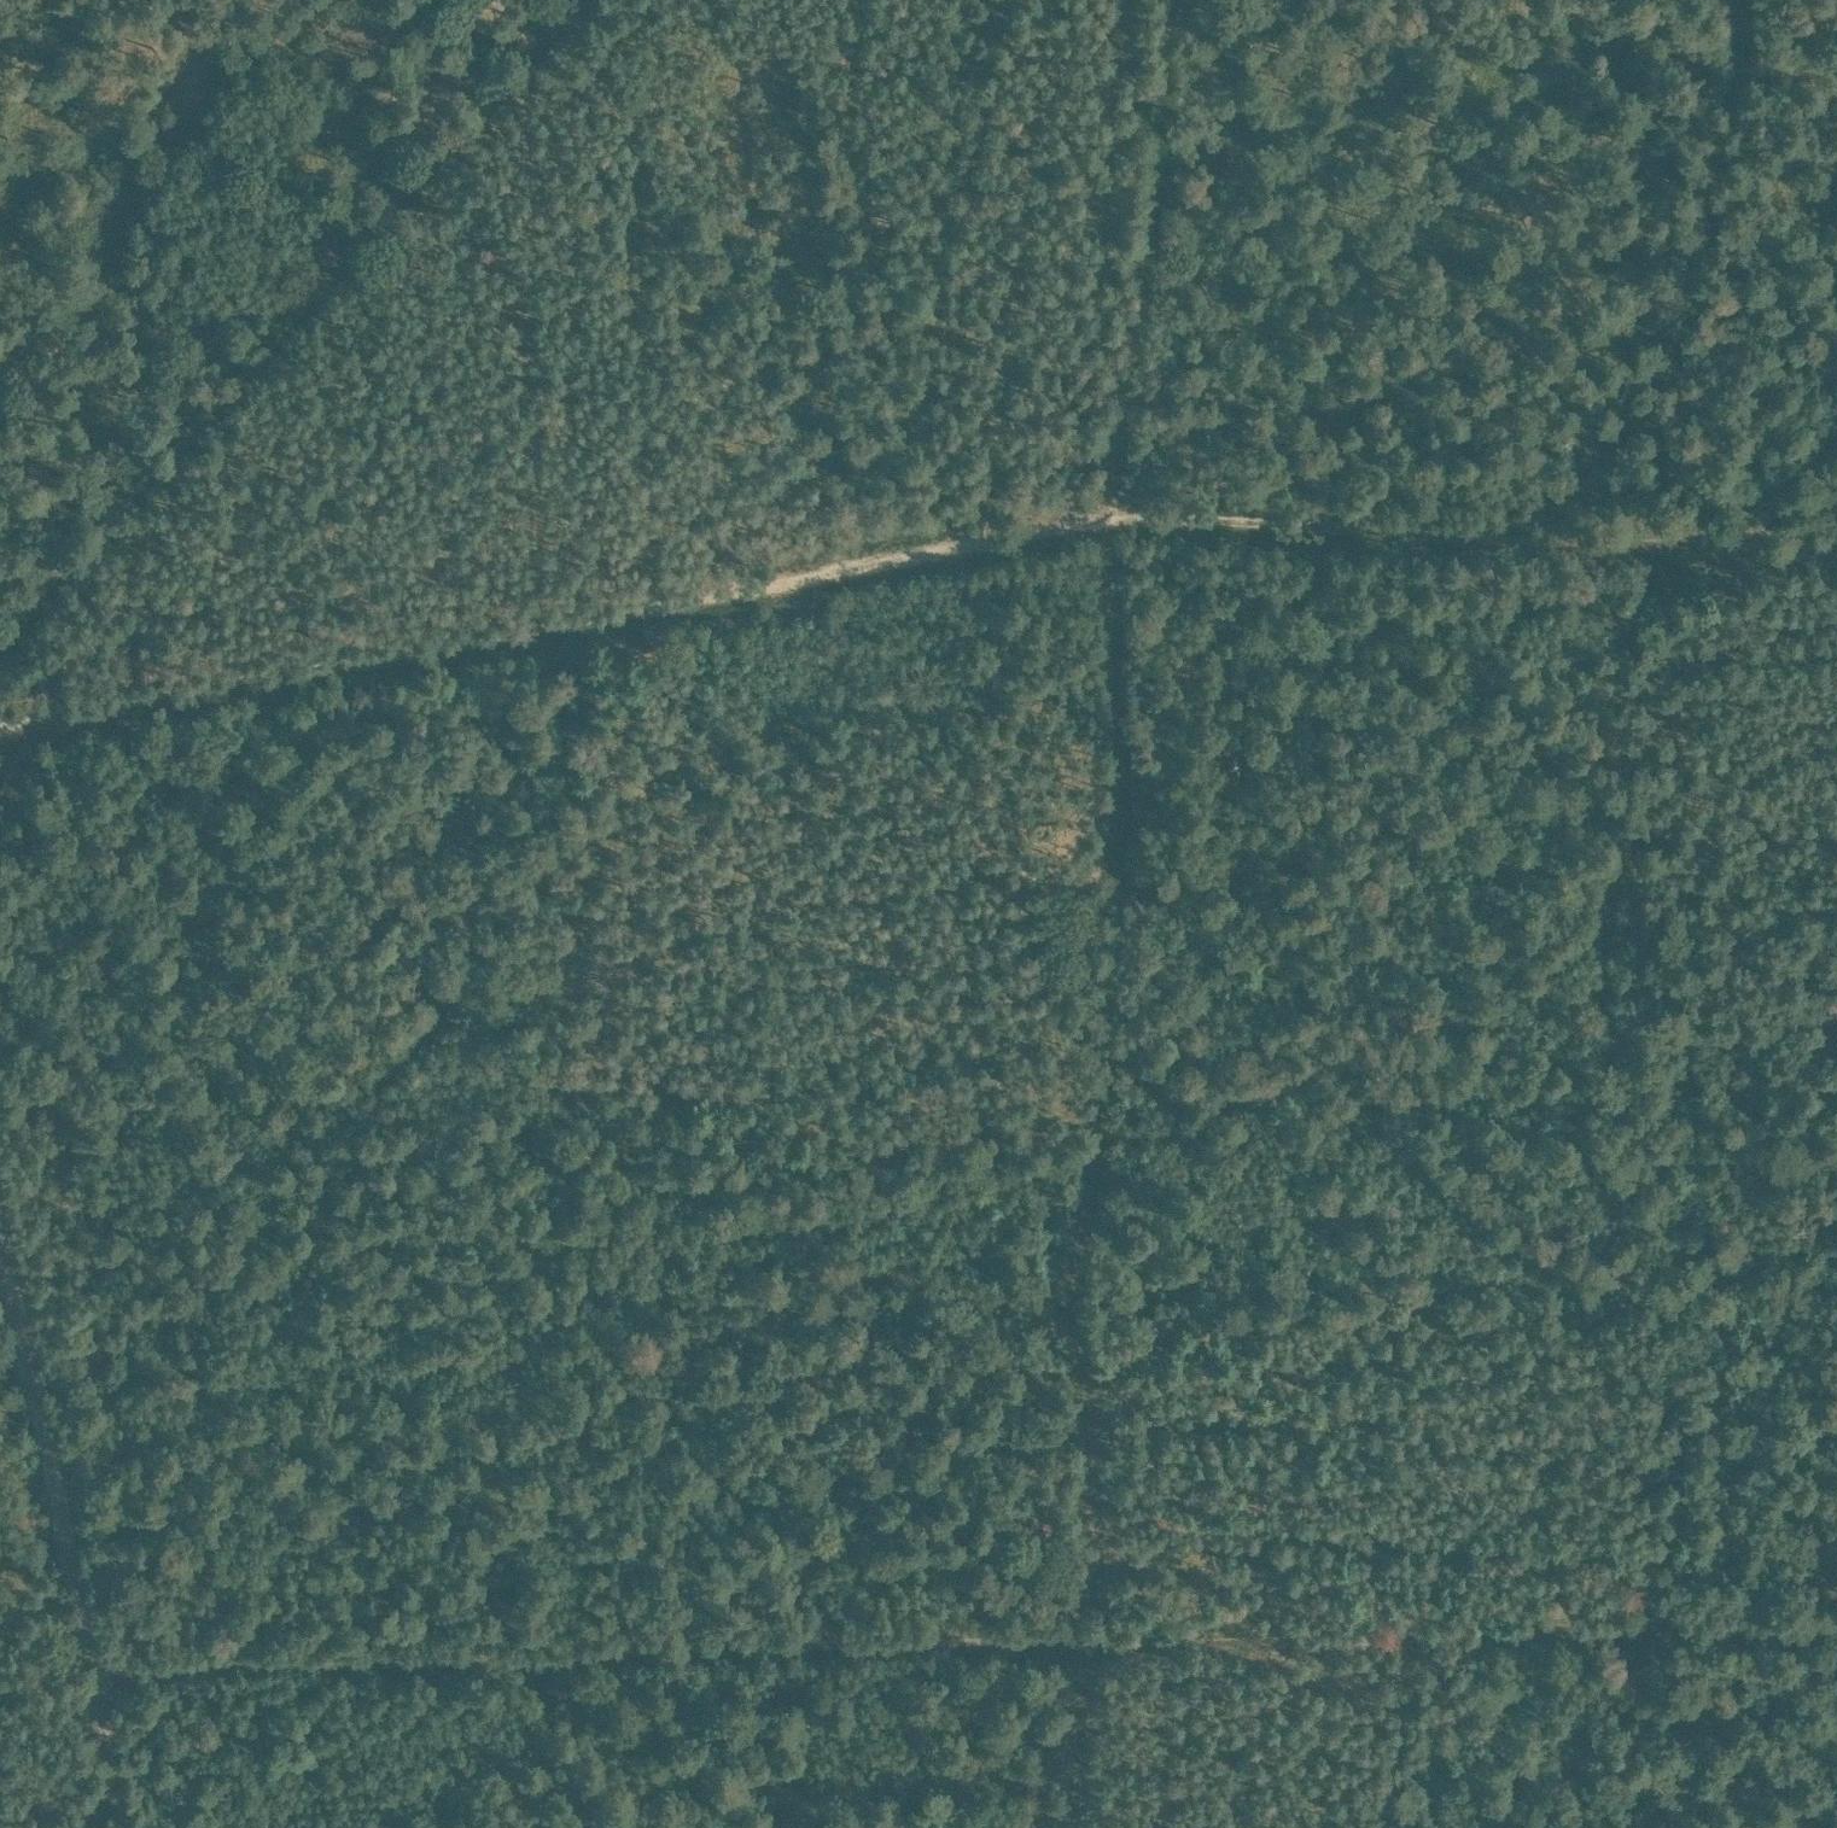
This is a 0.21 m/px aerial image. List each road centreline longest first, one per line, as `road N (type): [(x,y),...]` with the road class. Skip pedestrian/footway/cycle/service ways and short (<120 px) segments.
road 1 (track): [(0,728),(1109,525),(1836,545)]
road 2 (track): [(1109,525),(1108,861),(1074,1637)]
road 3 (track): [(84,1666),(1074,1637)]
road 4 (track): [(0,630),(568,0)]
road 5 (track): [(0,1228),(113,1827)]

